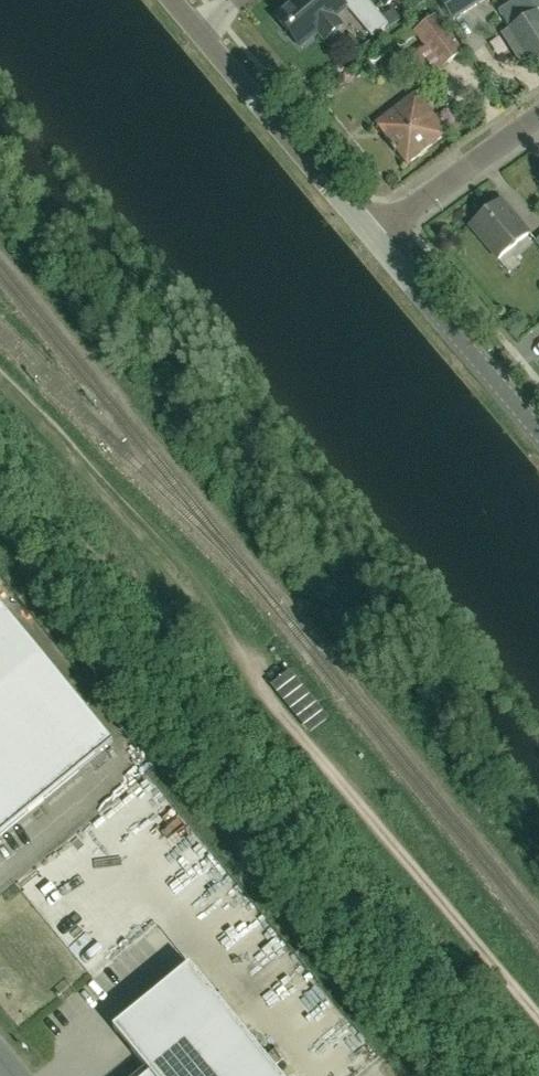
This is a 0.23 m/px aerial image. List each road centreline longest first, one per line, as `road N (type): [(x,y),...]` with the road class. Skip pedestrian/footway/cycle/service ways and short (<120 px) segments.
road 1 (track): [(538,1015),(272,697),(255,658)]
road 2 (unclassified): [(375,238),(193,25)]
road 3 (tertiary): [(538,432),(375,238)]
road 4 (tertiary): [(375,238),(538,117)]

